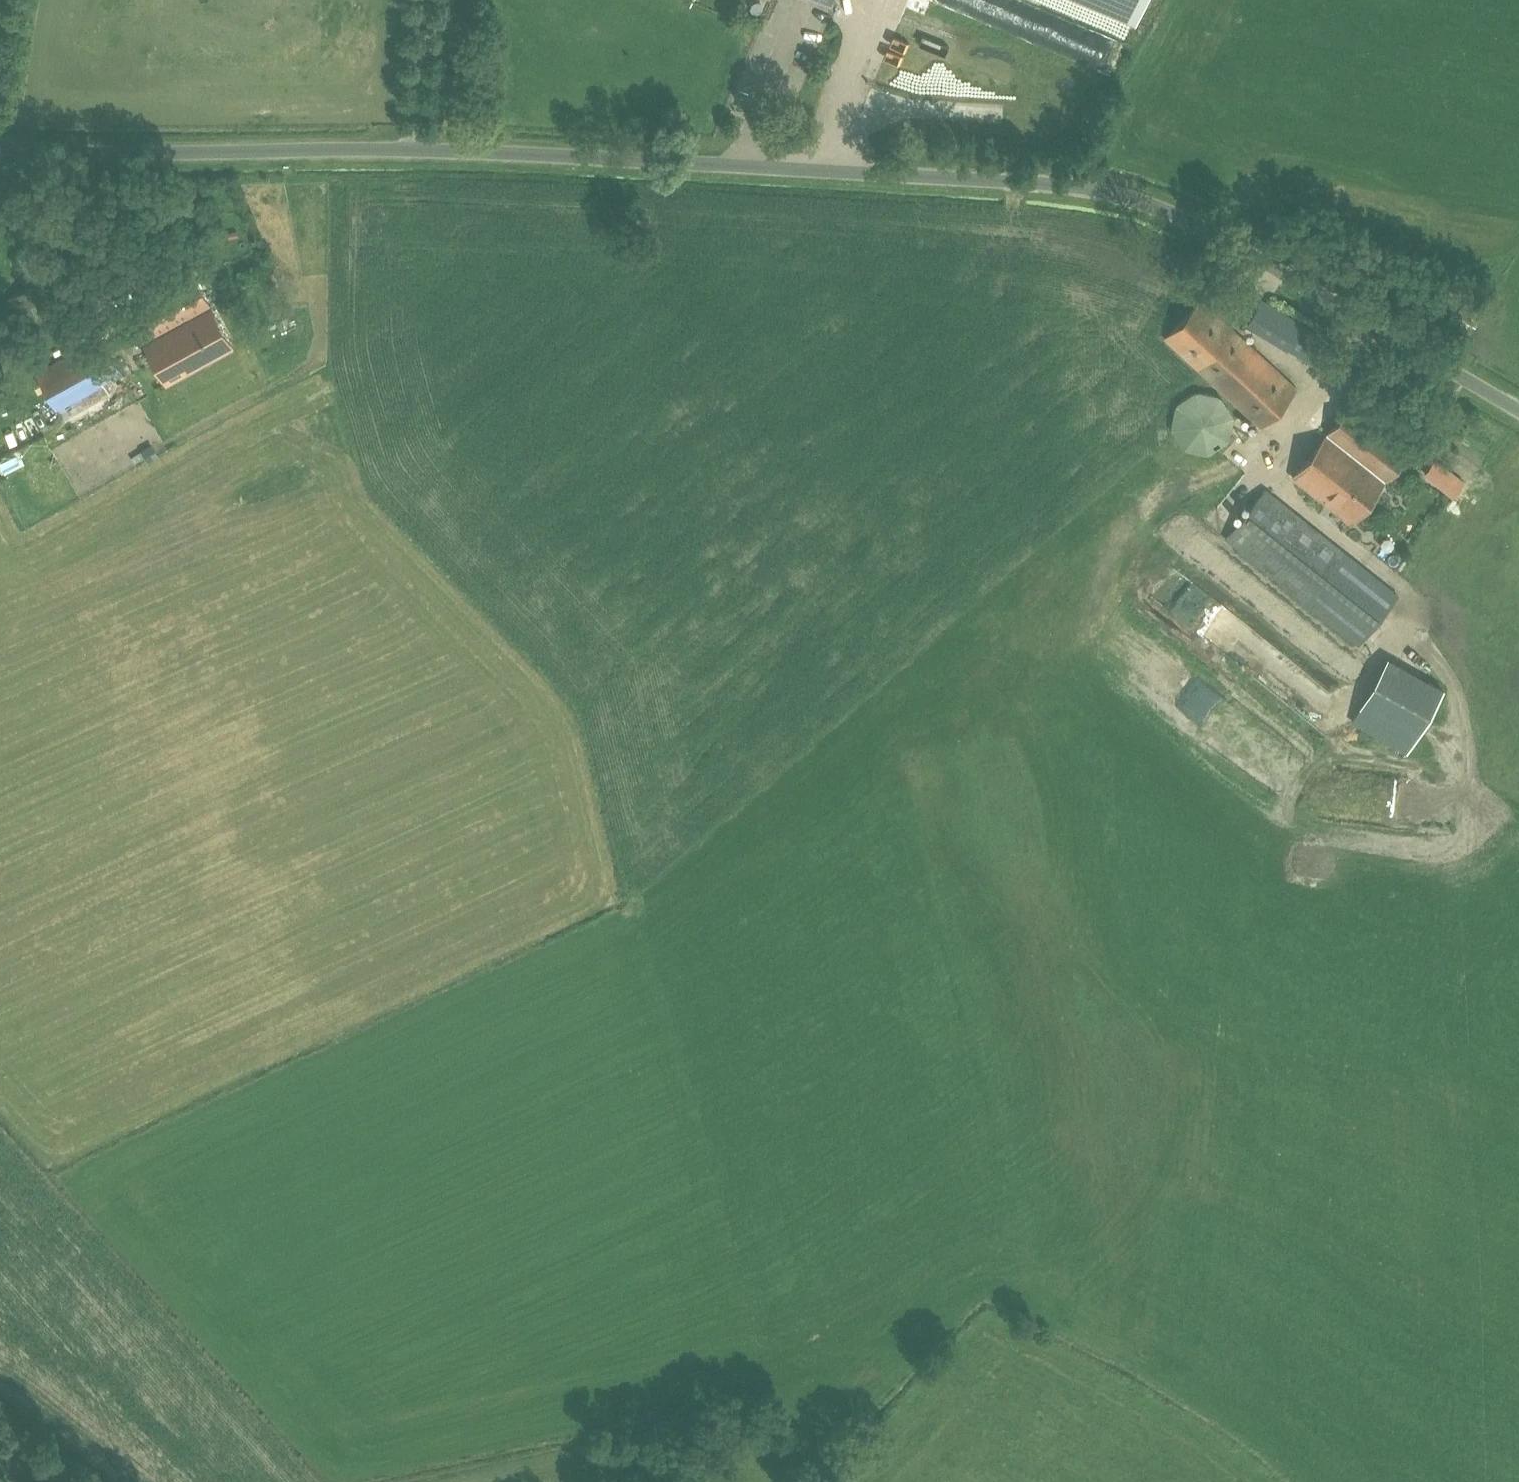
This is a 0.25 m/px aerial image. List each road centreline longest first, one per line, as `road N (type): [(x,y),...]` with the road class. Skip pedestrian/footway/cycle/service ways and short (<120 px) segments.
road 1 (unclassified): [(1518,414),(1170,213),(1101,191),(490,151),(118,152),(0,142)]

